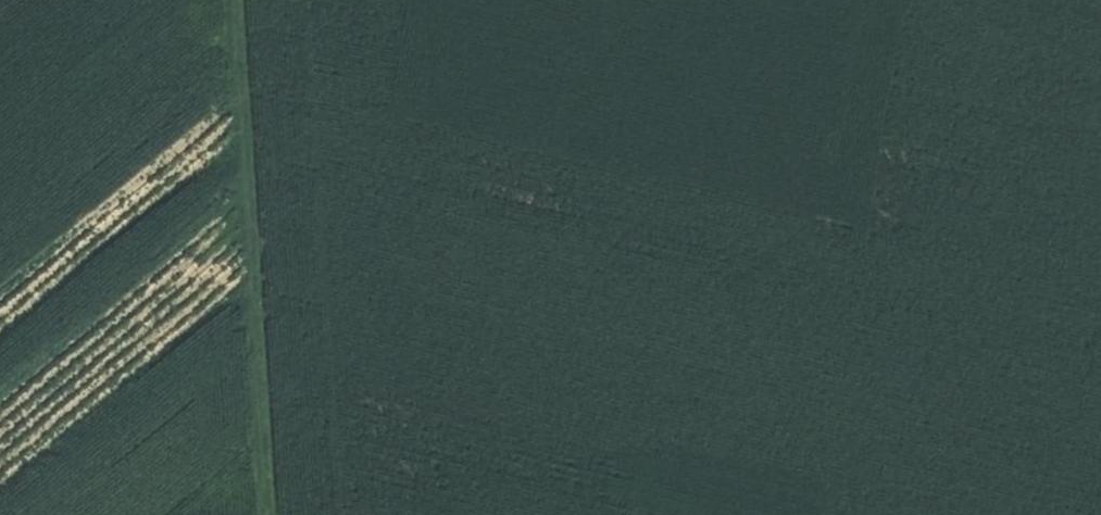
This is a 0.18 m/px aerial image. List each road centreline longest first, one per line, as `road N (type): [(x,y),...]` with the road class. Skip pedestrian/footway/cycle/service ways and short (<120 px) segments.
road 1 (track): [(230,0),(264,514)]

